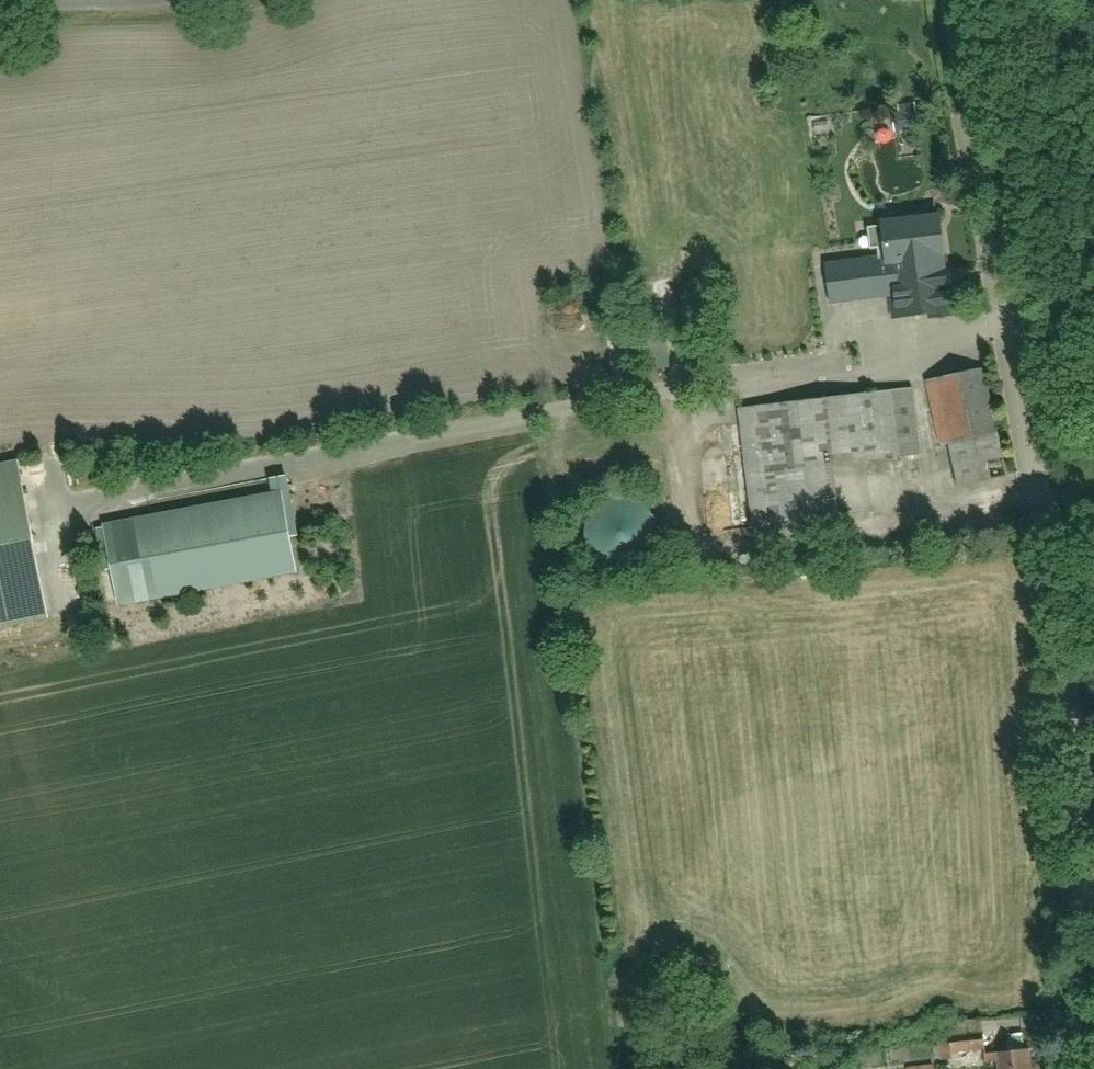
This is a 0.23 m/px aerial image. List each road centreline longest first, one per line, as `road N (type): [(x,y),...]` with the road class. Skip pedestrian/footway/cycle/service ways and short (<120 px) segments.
road 1 (residential): [(954,0),(1068,623),(1090,863),(1084,971),(1093,1039)]
road 2 (track): [(0,645),(44,637),(79,603),(65,508)]
road 3 (residential): [(178,0),(0,7)]

